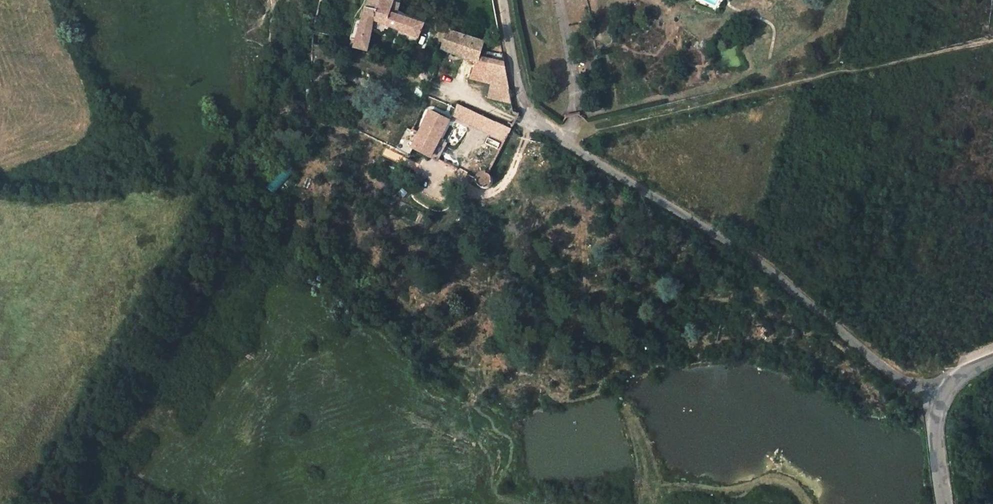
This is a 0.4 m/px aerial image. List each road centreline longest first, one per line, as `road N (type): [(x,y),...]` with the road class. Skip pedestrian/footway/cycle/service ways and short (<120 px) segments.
road 1 (residential): [(508,0),(523,92),(561,139),(750,254),(868,360),(940,400)]

